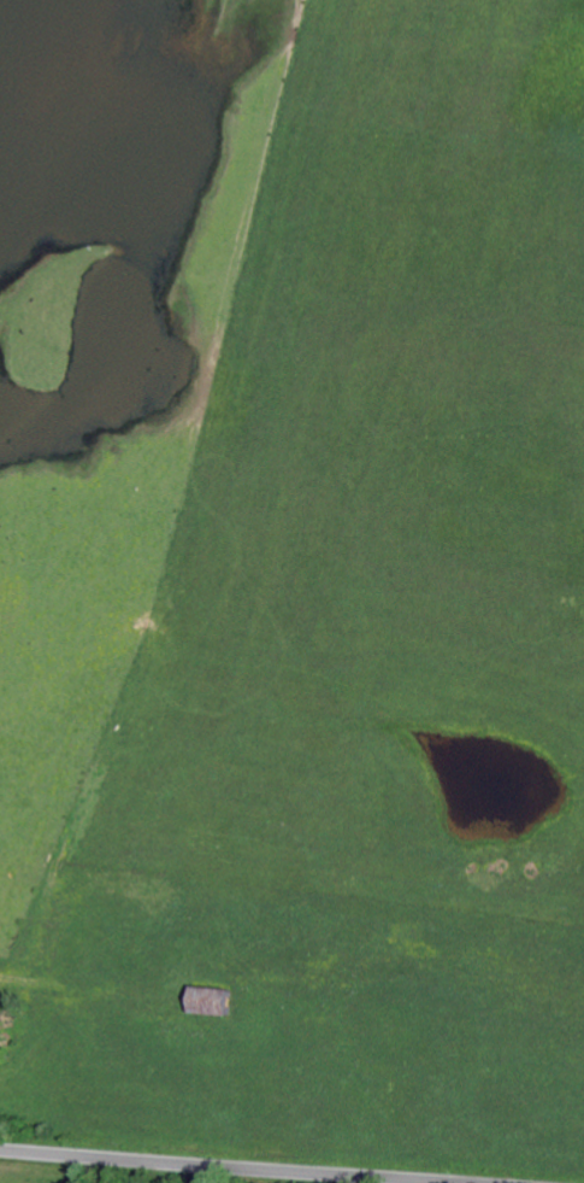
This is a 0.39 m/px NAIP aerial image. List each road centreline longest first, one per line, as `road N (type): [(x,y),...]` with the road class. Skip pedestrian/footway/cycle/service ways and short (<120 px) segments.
road 1 (secondary): [(0,1150),(453,1182)]

